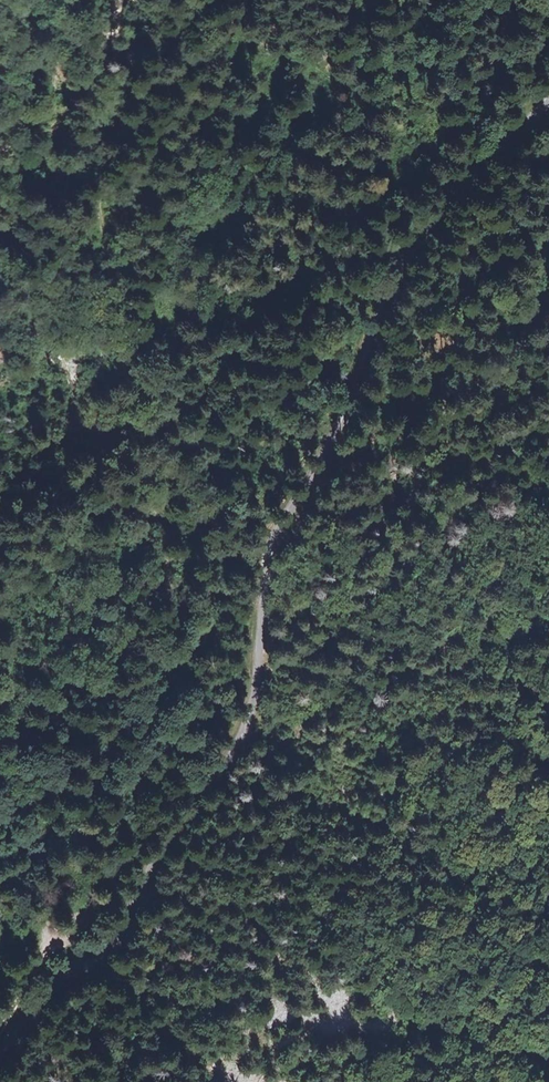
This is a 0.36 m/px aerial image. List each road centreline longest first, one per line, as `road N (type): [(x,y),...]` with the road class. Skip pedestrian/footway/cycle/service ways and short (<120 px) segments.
road 1 (unclassified): [(0,1052),(194,810),(232,726),(262,556),(347,416),(434,236),(548,103)]
road 2 (track): [(108,119),(96,251),(142,394),(174,677),(126,888),(61,945),(11,1023),(4,1047)]
road 3 (track): [(66,0),(43,80),(80,119),(108,119)]

